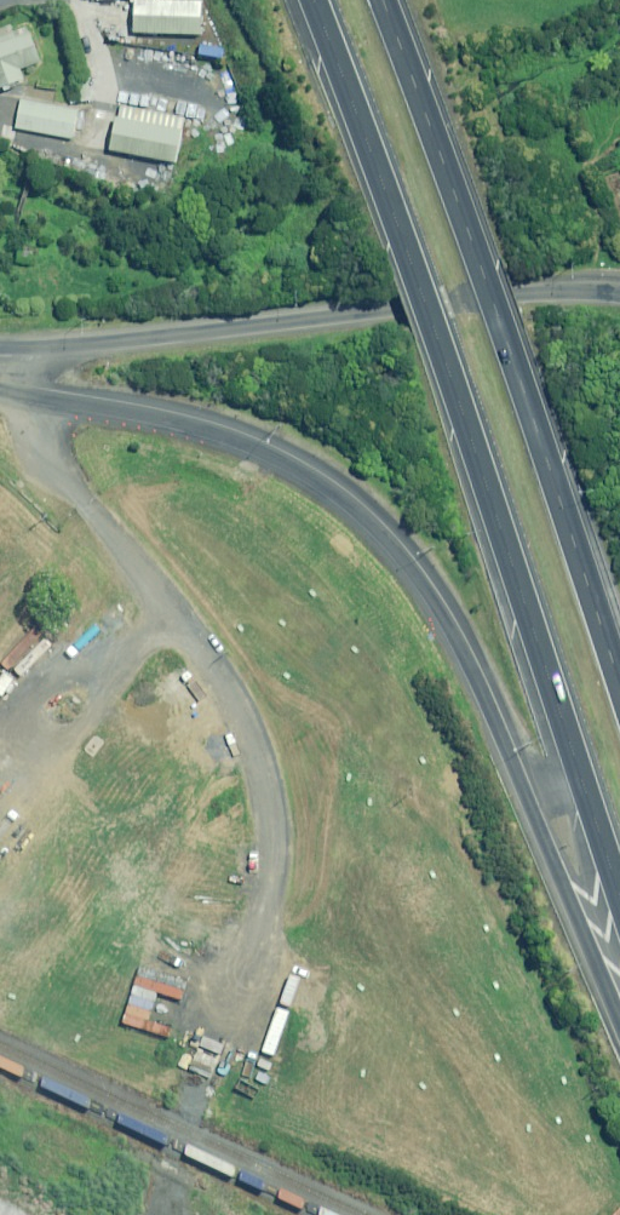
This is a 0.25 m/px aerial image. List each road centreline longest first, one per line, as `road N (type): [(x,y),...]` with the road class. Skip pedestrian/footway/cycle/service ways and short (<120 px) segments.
road 1 (motorway): [(619,901),(414,271),(313,0)]
road 2 (motorway): [(619,1016),(476,677),(403,551),(336,486),(231,432),(31,395)]
road 3 (unclassified): [(31,395),(50,460),(204,643),(262,764),(272,829),(262,934),(202,1109)]
road 4 (motorway): [(380,0),(498,320),(619,713)]
road 5 (motorway): [(31,349),(552,293),(619,294)]

